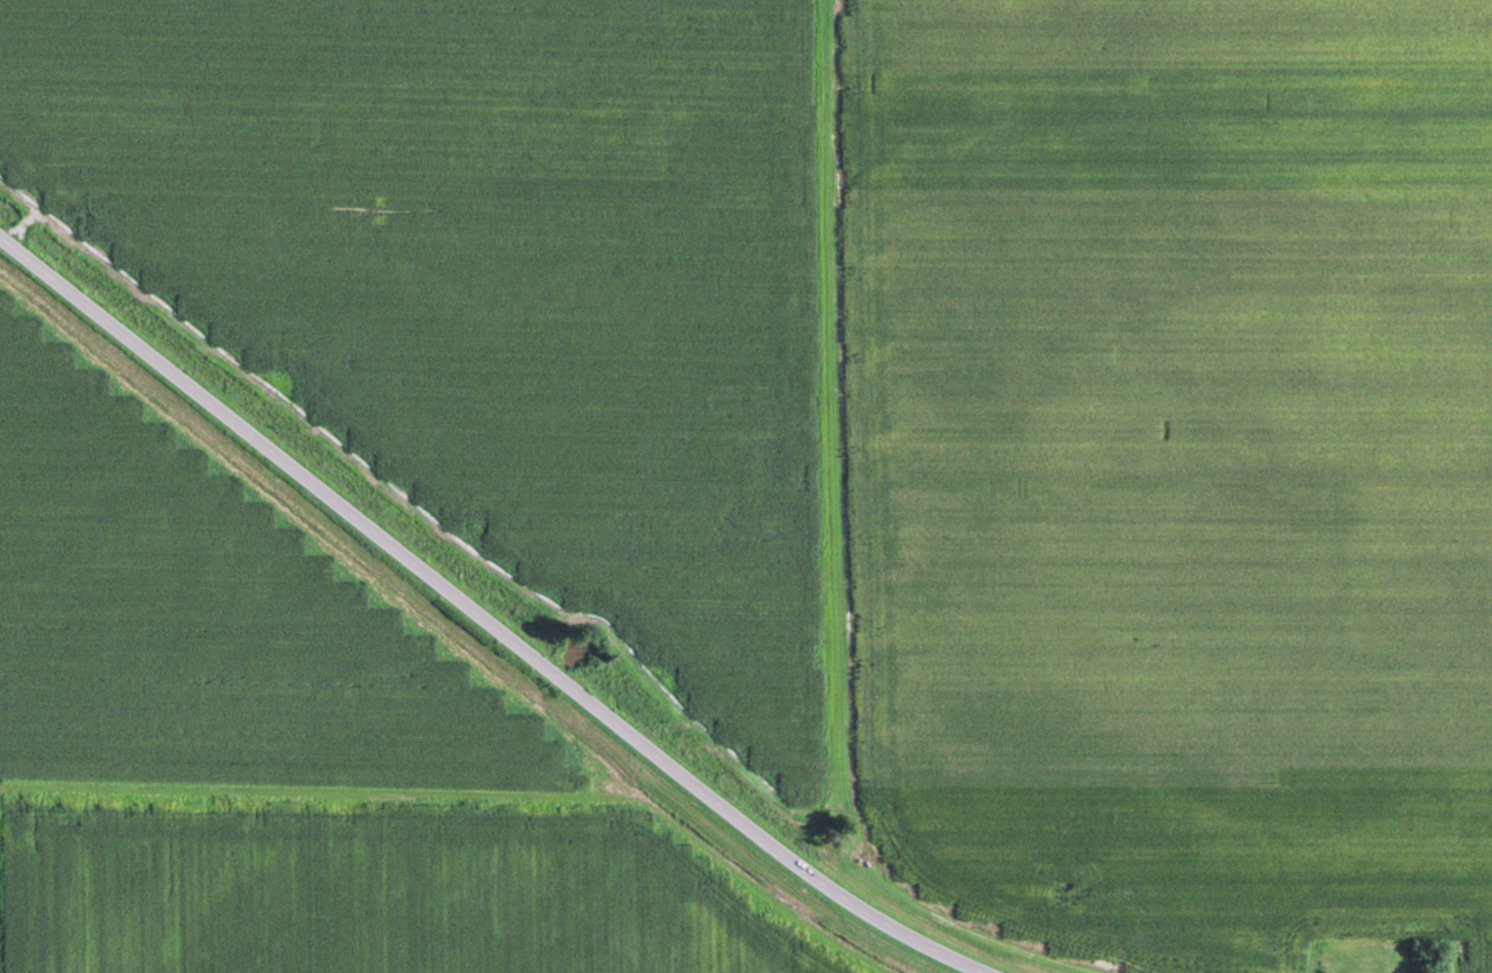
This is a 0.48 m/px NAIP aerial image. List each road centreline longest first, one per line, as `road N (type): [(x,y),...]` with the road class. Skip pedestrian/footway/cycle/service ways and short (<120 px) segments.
road 1 (primary): [(991,972),(878,917),(797,864),(0,237)]

